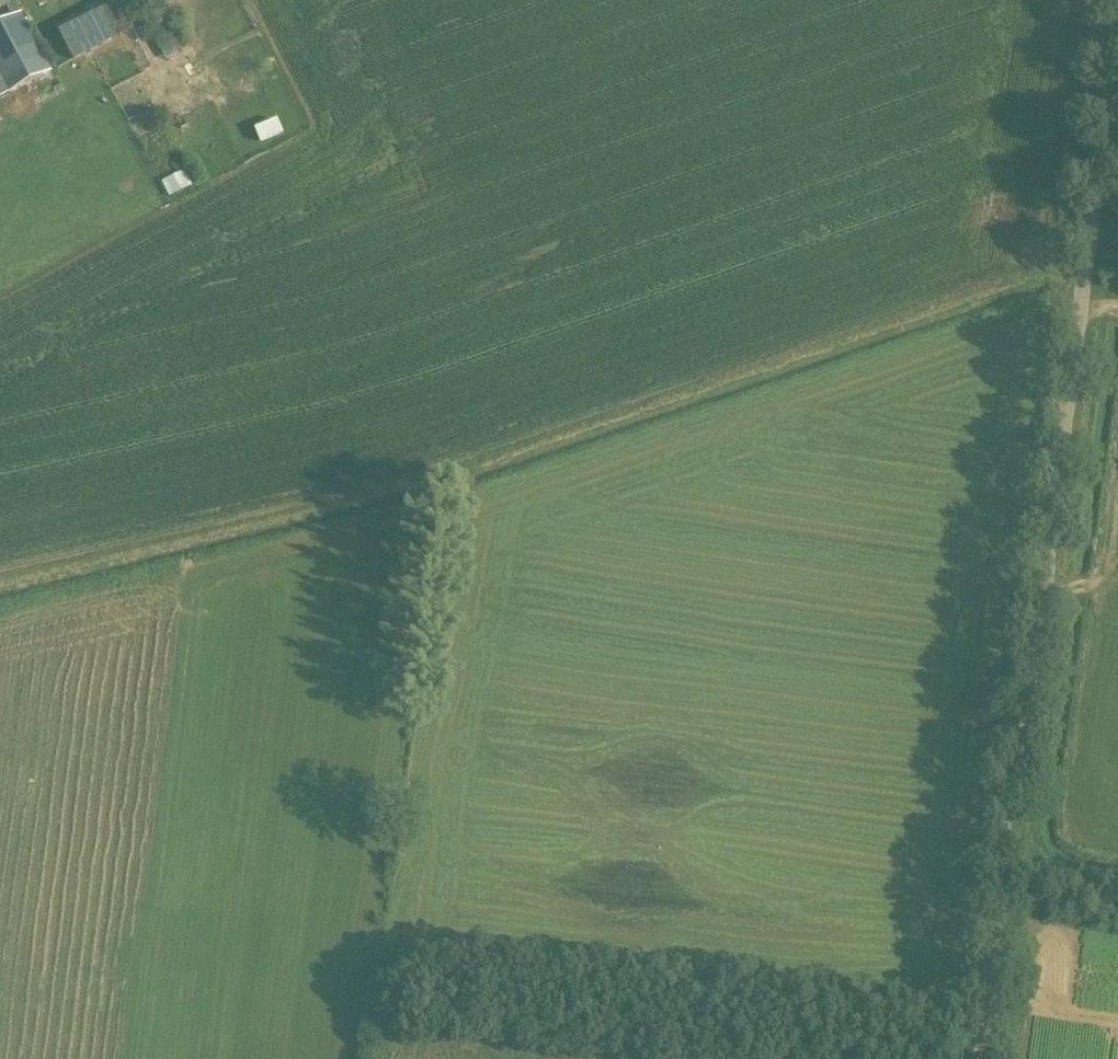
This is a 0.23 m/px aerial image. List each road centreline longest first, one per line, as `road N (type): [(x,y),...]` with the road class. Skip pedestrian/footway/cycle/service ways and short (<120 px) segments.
road 1 (unclassified): [(985,1058),(1117,26)]

